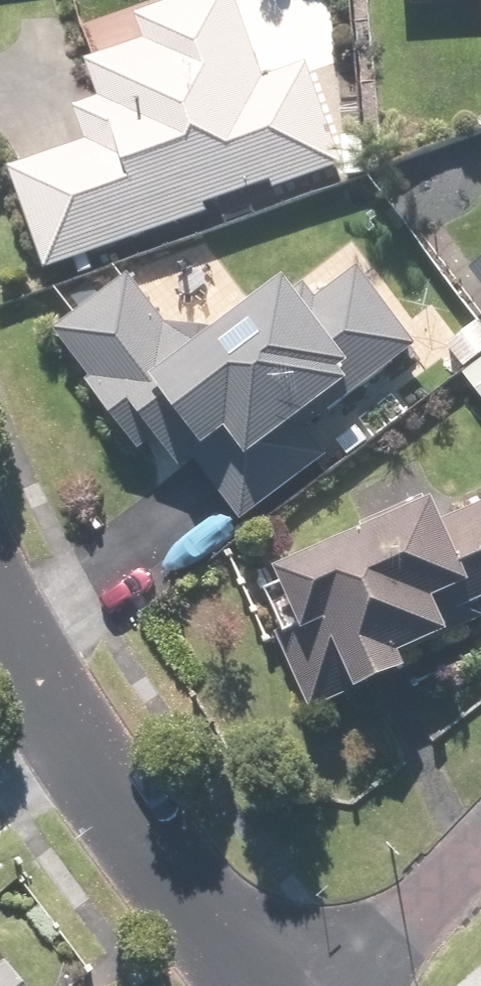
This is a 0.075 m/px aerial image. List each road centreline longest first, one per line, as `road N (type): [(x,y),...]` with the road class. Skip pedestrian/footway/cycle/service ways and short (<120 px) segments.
road 1 (residential): [(248,985),(41,708),(0,621)]
road 2 (residential): [(335,985),(480,857)]

